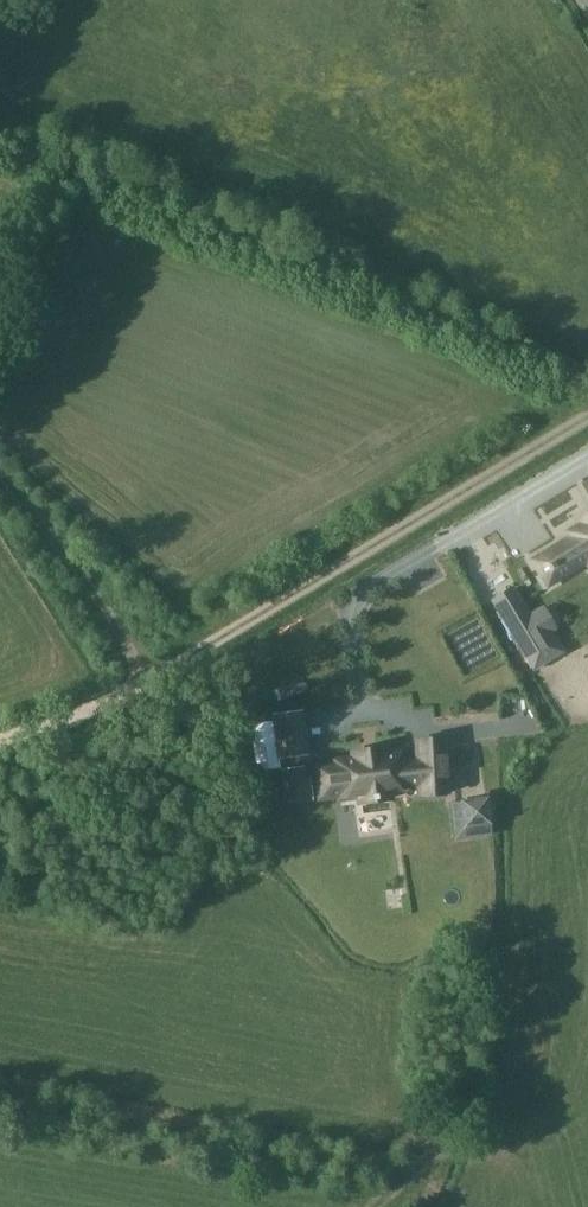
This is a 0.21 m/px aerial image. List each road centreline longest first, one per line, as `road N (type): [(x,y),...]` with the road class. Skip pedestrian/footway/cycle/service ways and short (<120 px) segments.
road 1 (track): [(78,721),(587,417)]
road 2 (track): [(0,745),(78,721),(587,722)]

